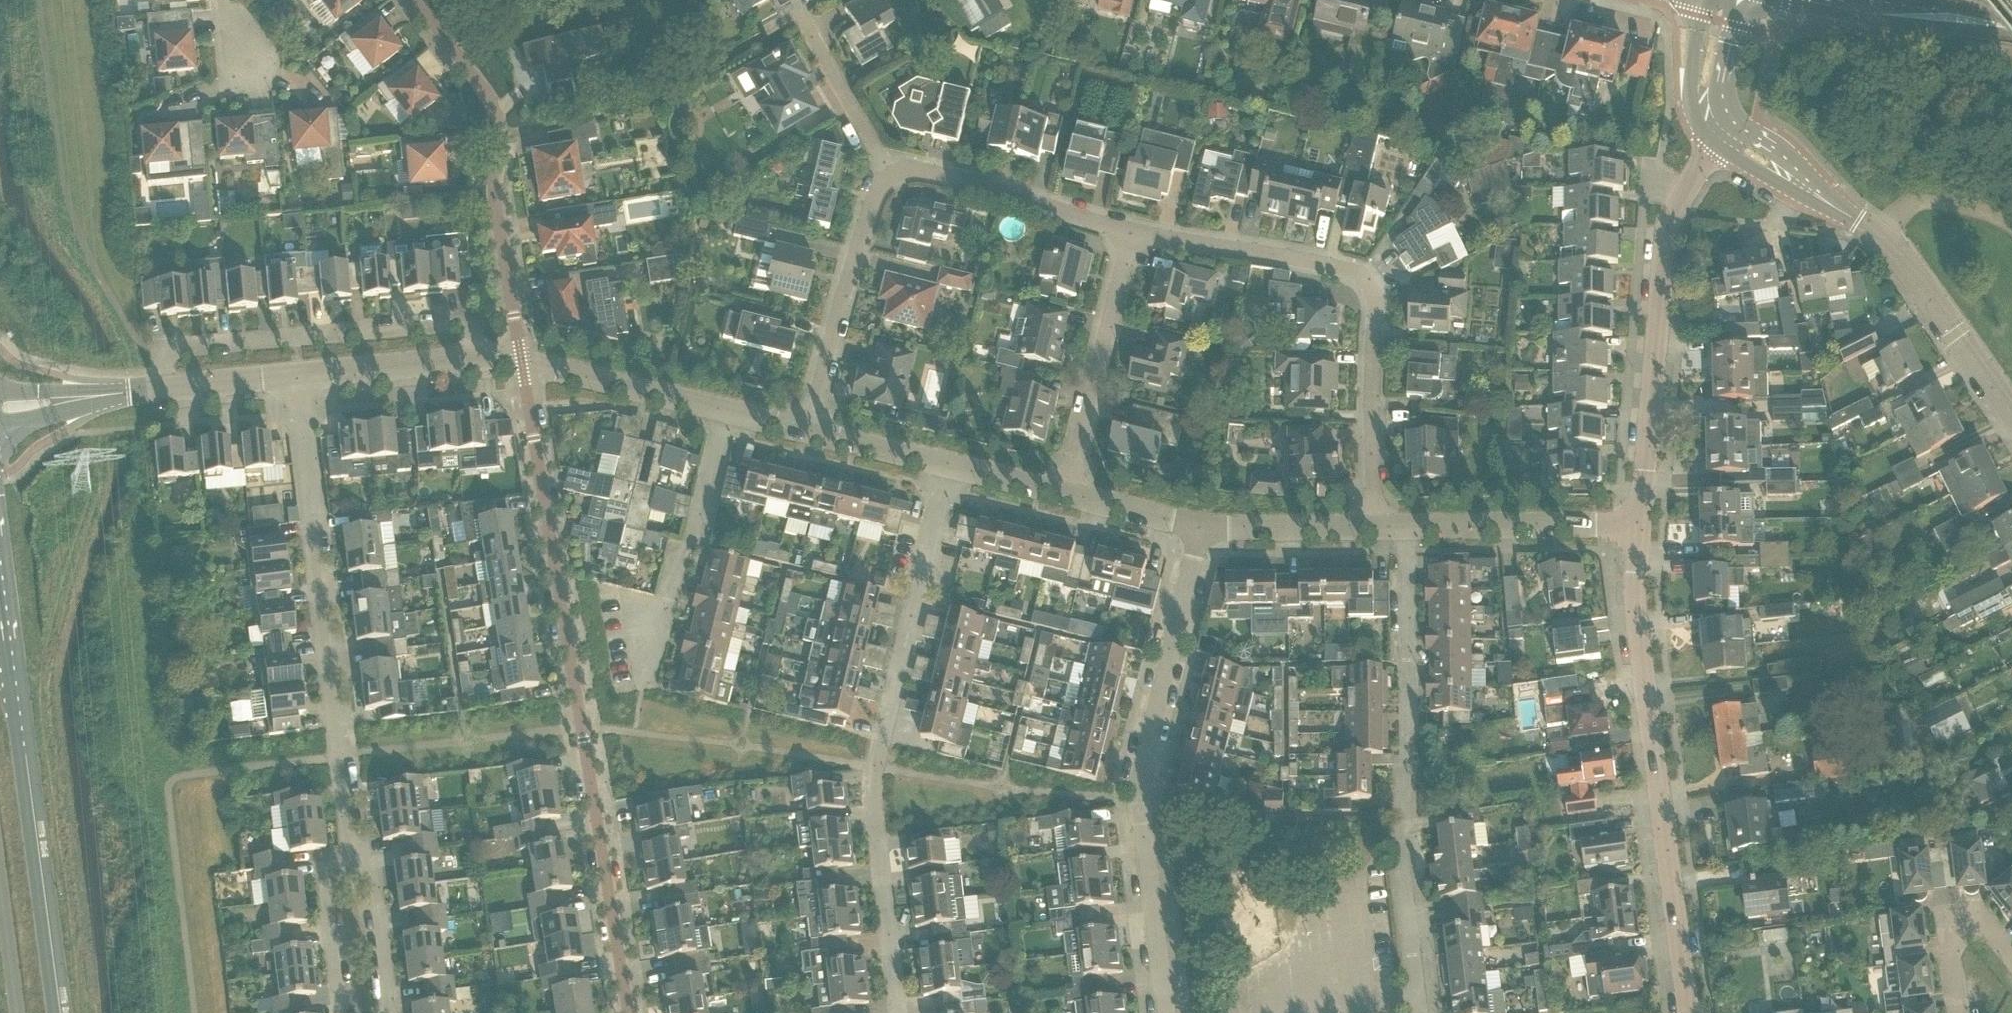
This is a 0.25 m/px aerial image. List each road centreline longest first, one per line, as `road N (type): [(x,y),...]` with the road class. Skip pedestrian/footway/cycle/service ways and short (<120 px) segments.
road 1 (residential): [(627,1012),(521,364)]
road 2 (residential): [(895,1012),(871,792),(949,466)]
road 3 (residential): [(1371,533),(1371,291),(1357,274),(1323,261),(1127,230)]
road 4 (residential): [(351,868),(300,379)]
road 5 (residential): [(1638,530),(1692,1012)]
road 6 (secondary): [(59,1012),(0,603)]
road 7 (residential): [(1638,530),(1666,234),(1683,194),(1721,146)]
road 8 (residential): [(167,392),(160,353),(472,322),(479,363)]
road 9 (residential): [(521,364),(495,198),(498,117),(416,0)]
road 10 (residential): [(1408,813),(1407,533)]
road 11 (residential): [(1149,800),(1157,729),(1207,529)]
road 12 (residential): [(1068,498),(1127,230)]
road 13 (residential): [(892,177),(875,191),(809,432)]
road 14 (residential): [(646,666),(725,412)]
road 15 (residential): [(1127,230),(927,172),(892,177)]
road 16 (residential): [(1638,530),(1407,533)]
road 17 (residential): [(2011,413),(1880,232)]
road 18 (unclassified): [(1149,800),(1173,1012)]
road 19 (residential): [(725,412),(521,364)]
road 20 (unclassified): [(1430,1012),(1408,813)]
road 21 (secondary): [(2011,28),(1823,0)]
road 22 (residential): [(300,379),(479,363)]
road 23 (residential): [(892,177),(803,23)]
road 24 (residential): [(340,1012),(322,871),(351,868)]
road 25 (residential): [(351,868),(373,865),(391,1012)]
road 26 (residential): [(1371,533),(1207,529)]
road 27 (residential): [(1709,0),(1688,101),(1721,146)]
road 28 (secondary): [(0,868),(19,1012)]
road 29 (residential): [(949,466),(809,432)]
road 30 (residential): [(1207,529),(1068,498)]
road 31 (residential): [(167,392),(300,379)]
road 32 (residential): [(1736,126),(1724,89),(1744,0)]
road 33 (residential): [(1068,498),(949,466)]

